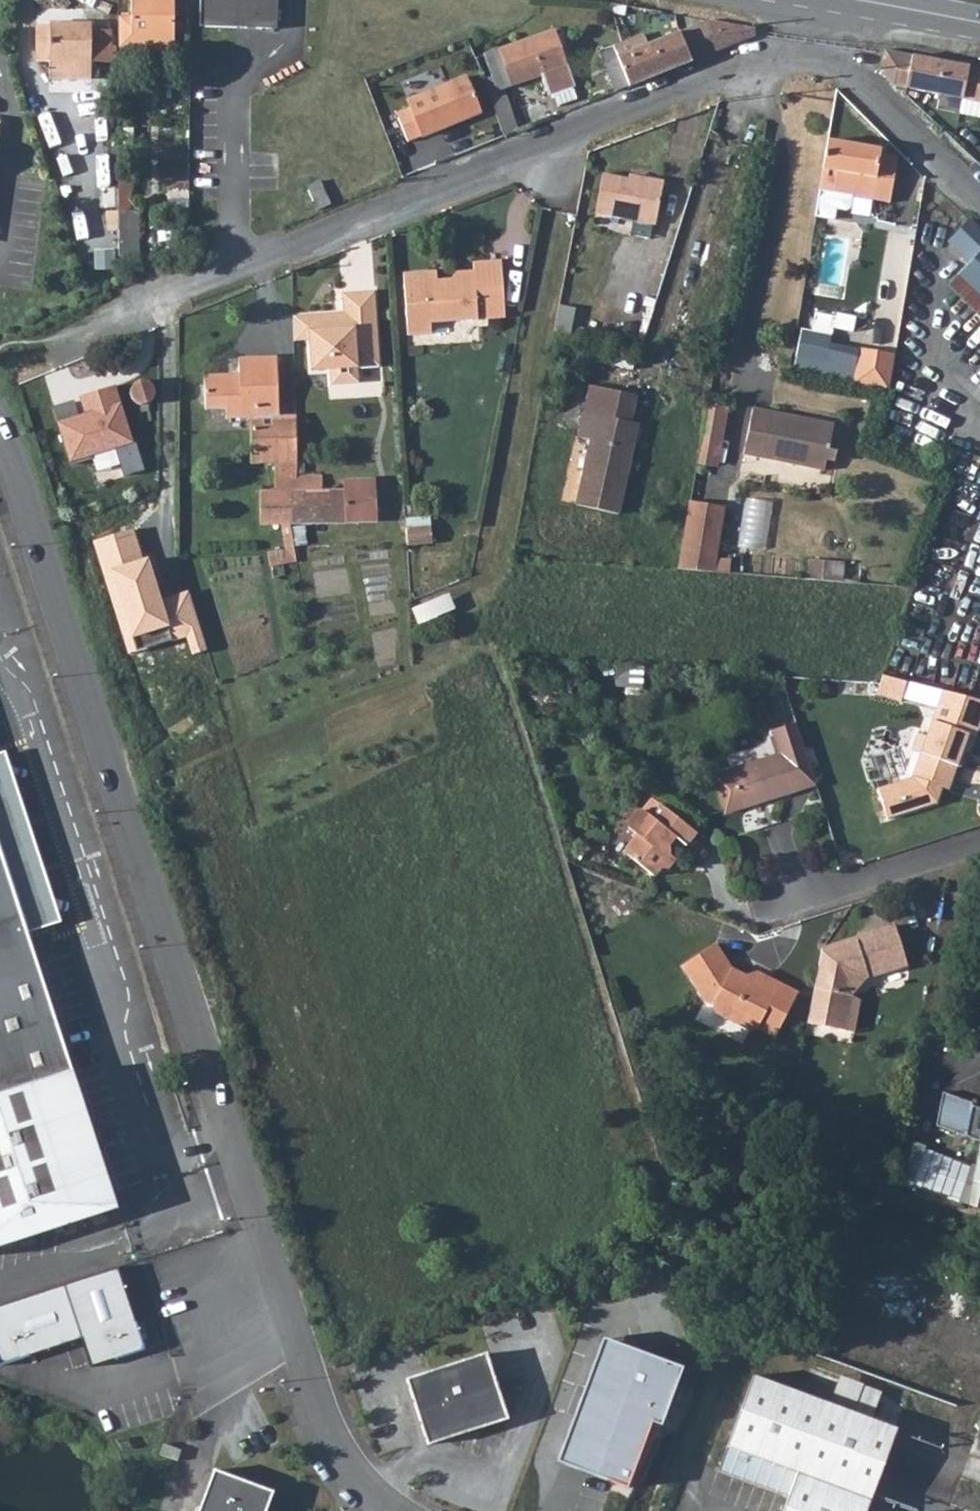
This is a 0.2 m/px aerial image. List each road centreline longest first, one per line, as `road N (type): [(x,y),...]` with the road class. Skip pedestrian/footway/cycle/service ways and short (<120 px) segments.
road 1 (unclassified): [(0,420),(305,1371),(334,1445),(375,1499),(396,1510)]
road 2 (residential): [(979,200),(848,68),(812,54),(771,52),(99,317)]
road 3 (residential): [(979,842),(840,885),(789,873)]
road 4 (secondary): [(786,0),(979,30)]

